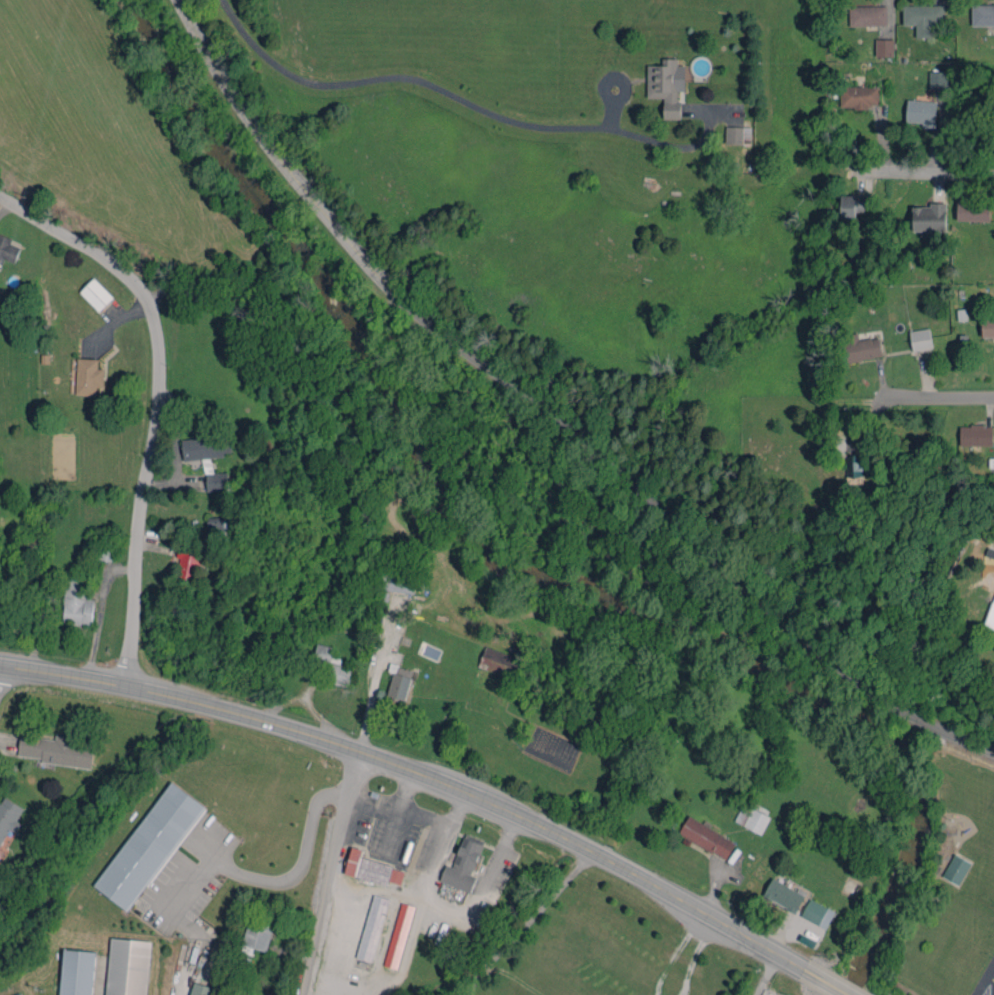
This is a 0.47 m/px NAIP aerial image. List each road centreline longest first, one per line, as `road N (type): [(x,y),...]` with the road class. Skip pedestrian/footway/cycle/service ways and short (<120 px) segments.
road 1 (tertiary): [(182,0),(296,182),(449,341),(623,472),(877,692),(930,728),(993,754)]
road 2 (primary): [(801,969),(558,833),(419,771),(228,708),(0,664)]
road 3 (residential): [(0,196),(107,262),(136,289),(152,322),(155,410),(135,545),(128,684)]
road 4 (residential): [(849,172),(993,175)]

